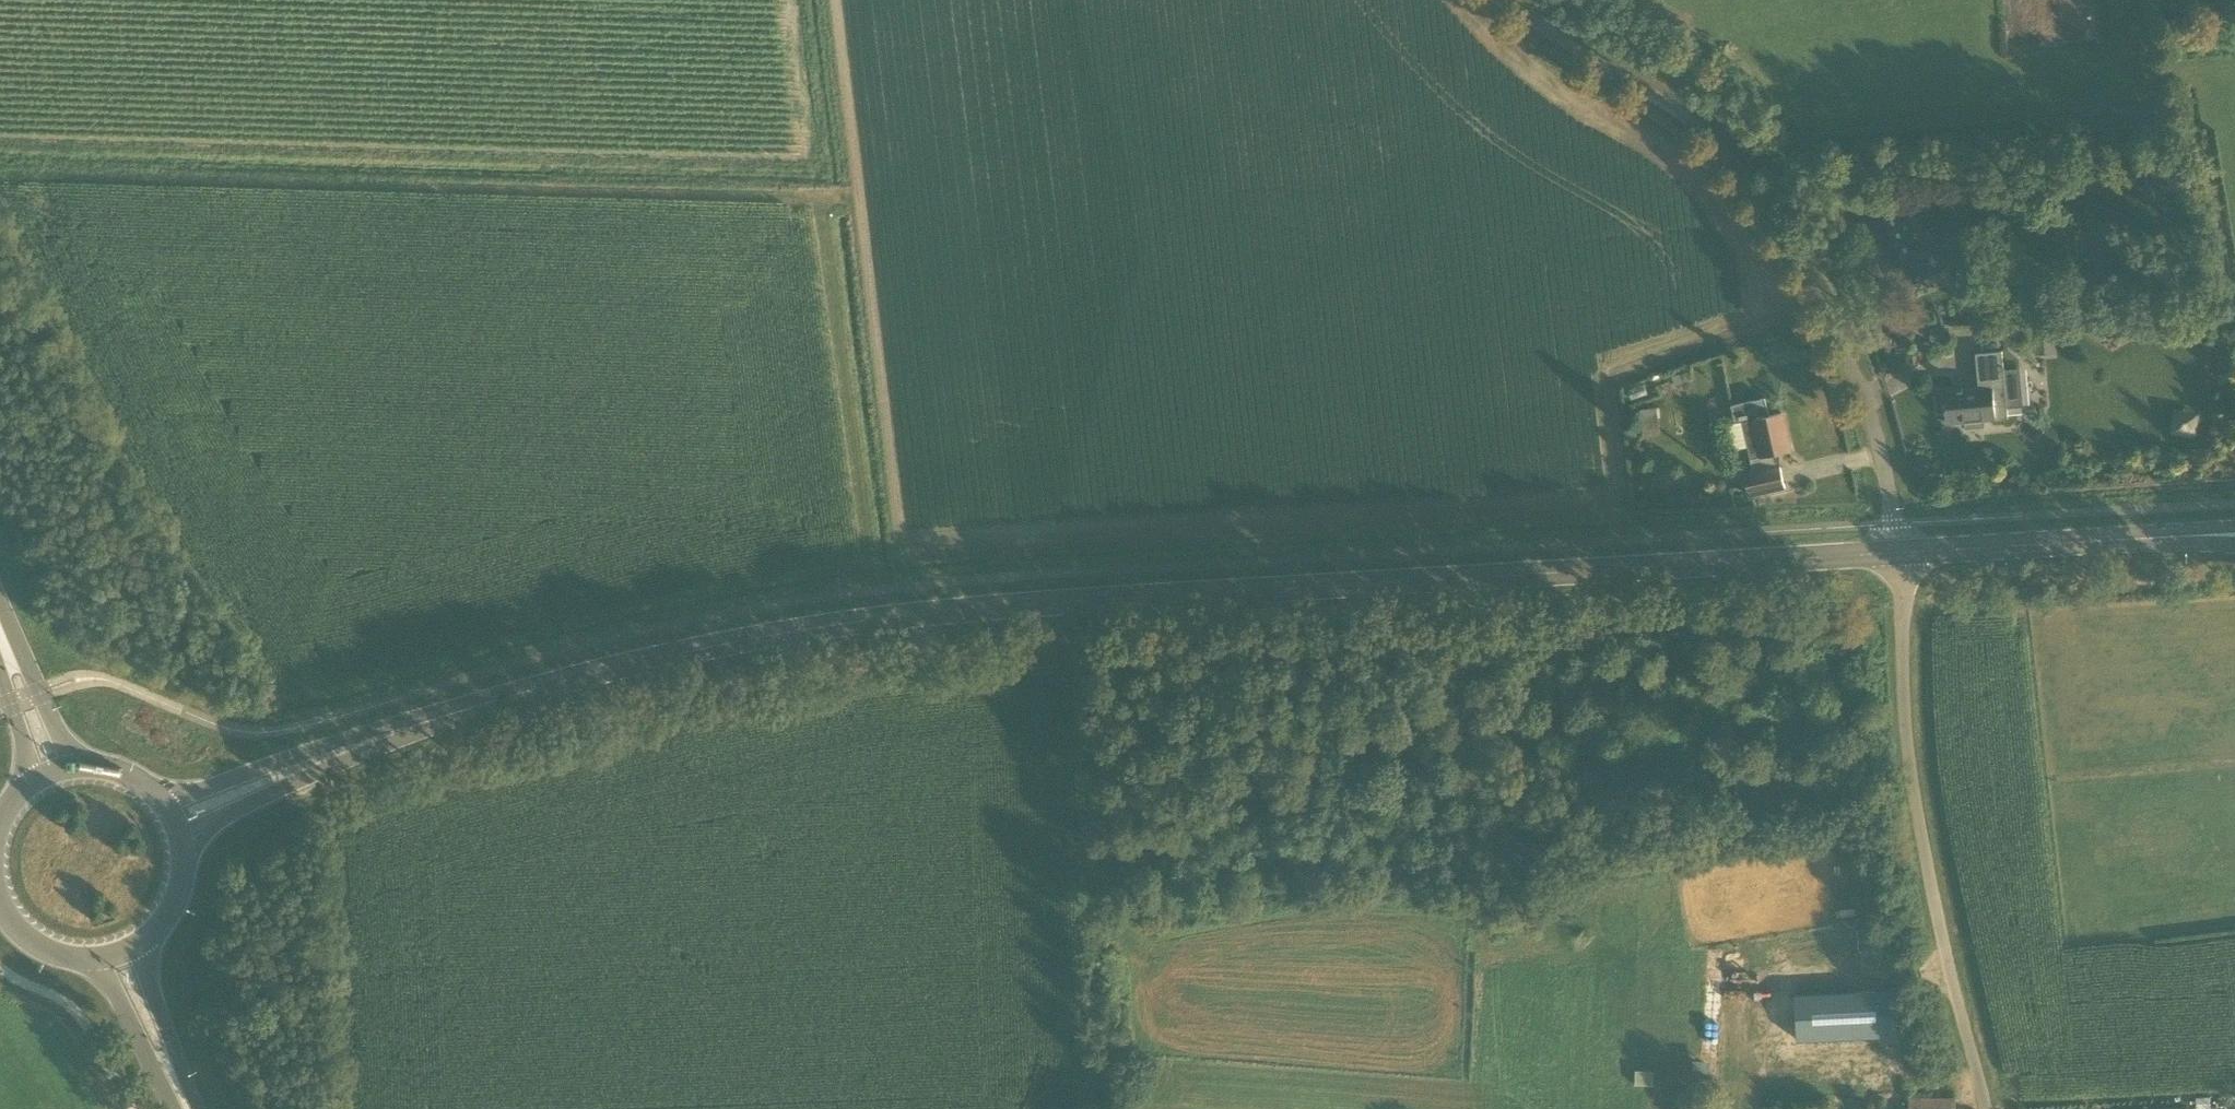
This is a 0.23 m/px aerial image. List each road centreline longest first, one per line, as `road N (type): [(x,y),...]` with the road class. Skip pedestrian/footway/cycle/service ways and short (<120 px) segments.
road 1 (secondary): [(383,736),(716,646),(910,616),(1899,552)]
road 2 (unclassified): [(1899,552),(1861,394),(1824,310),(1750,184),(1694,131),(1547,40),(1516,0)]
road 3 (unclassified): [(1987,1108),(1915,792),(1899,552)]
road 4 (secondary): [(1899,552),(2234,536)]
road 5 (secondary): [(383,736),(327,745),(211,788),(161,797)]
road 6 (secondary): [(186,853),(223,816),(383,736)]
road 7 (primary): [(194,1108),(151,986),(151,938)]
road 8 (primary): [(88,959),(107,977),(181,1108)]
road 9 (primary): [(72,767),(40,694),(0,633)]
road 10 (primary): [(0,646),(35,782)]

